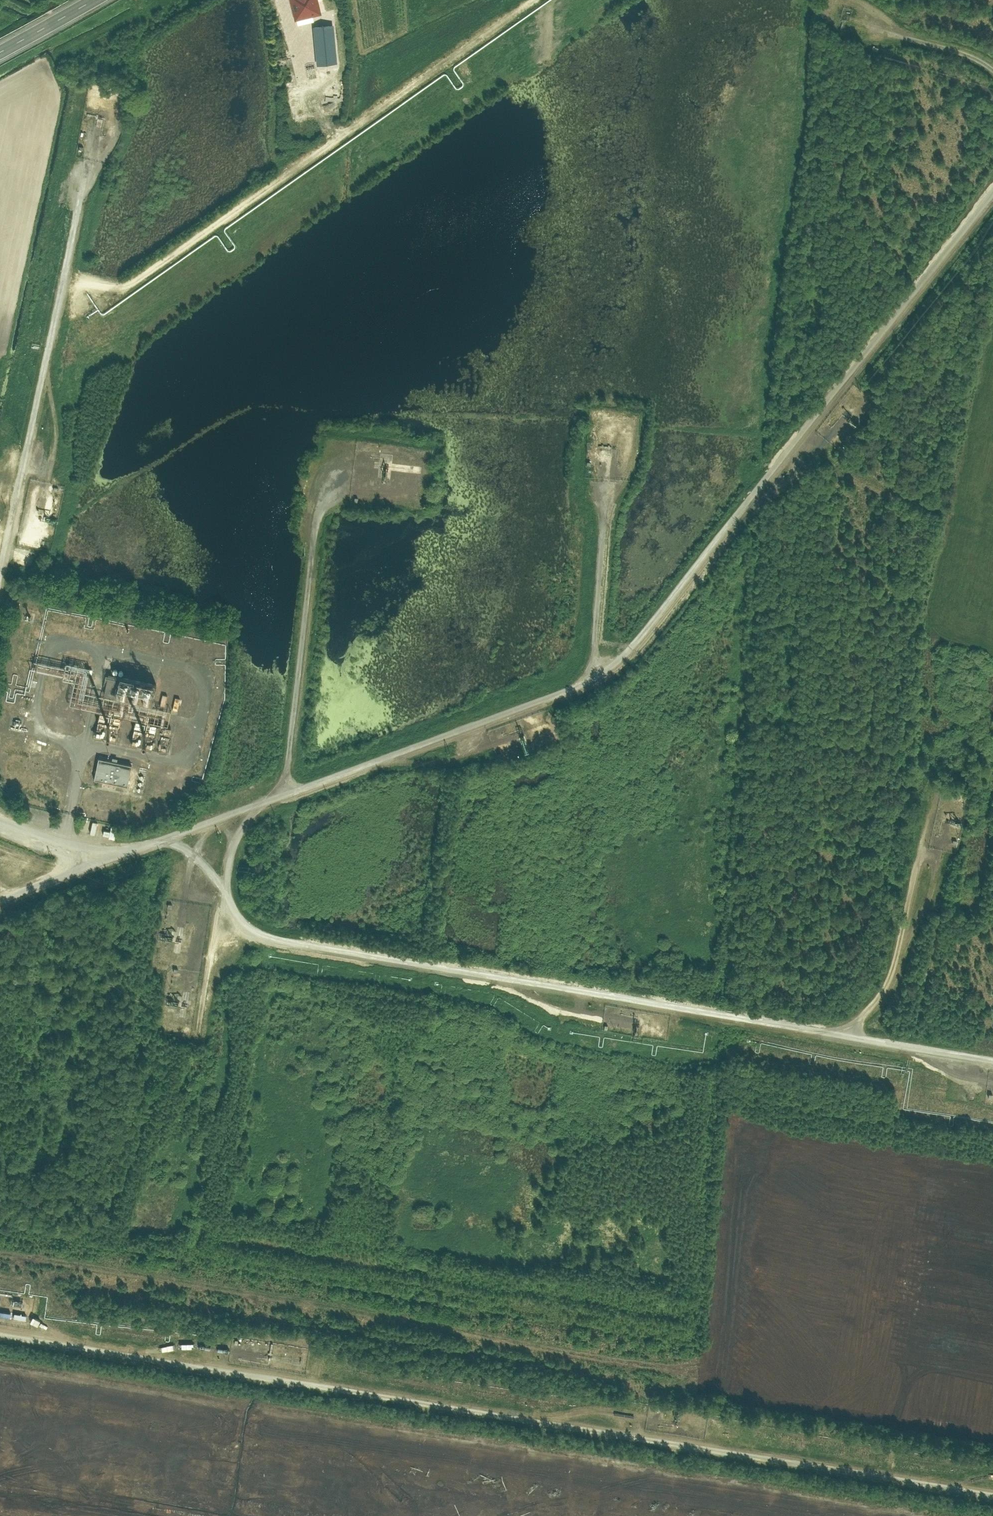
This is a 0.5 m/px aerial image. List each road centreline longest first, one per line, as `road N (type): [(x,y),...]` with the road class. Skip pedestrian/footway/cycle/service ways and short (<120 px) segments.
road 1 (unclassified): [(992,195),(610,668),(146,847),(54,836),(0,815)]
road 2 (track): [(0,1330),(992,1489)]
road 3 (track): [(992,1058),(279,938),(260,931),(233,899),(234,817)]
road 4 (track): [(848,1034),(888,991),(900,961),(929,829)]
road 5 (track): [(992,68),(860,26)]
road 6 (track): [(192,857),(185,918),(198,934),(188,989)]
road 7 (track): [(0,903),(124,850)]

